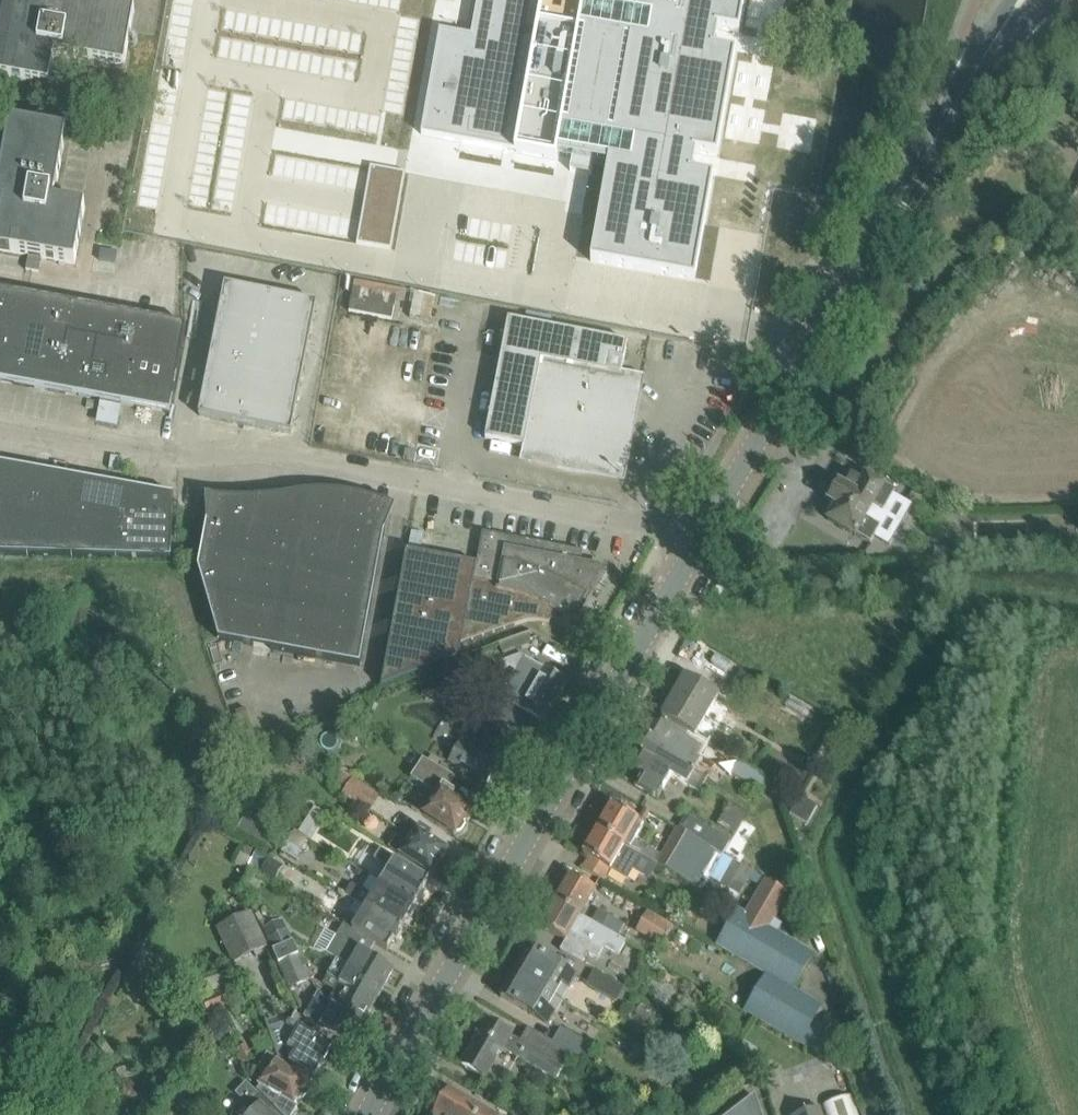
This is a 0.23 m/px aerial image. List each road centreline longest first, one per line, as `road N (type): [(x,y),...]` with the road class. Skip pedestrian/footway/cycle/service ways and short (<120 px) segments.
road 1 (unclassified): [(702,533),(264,452),(147,459),(0,433)]
road 2 (unclassified): [(367,1114),(702,533)]
road 3 (unclassified): [(702,533),(994,37)]

